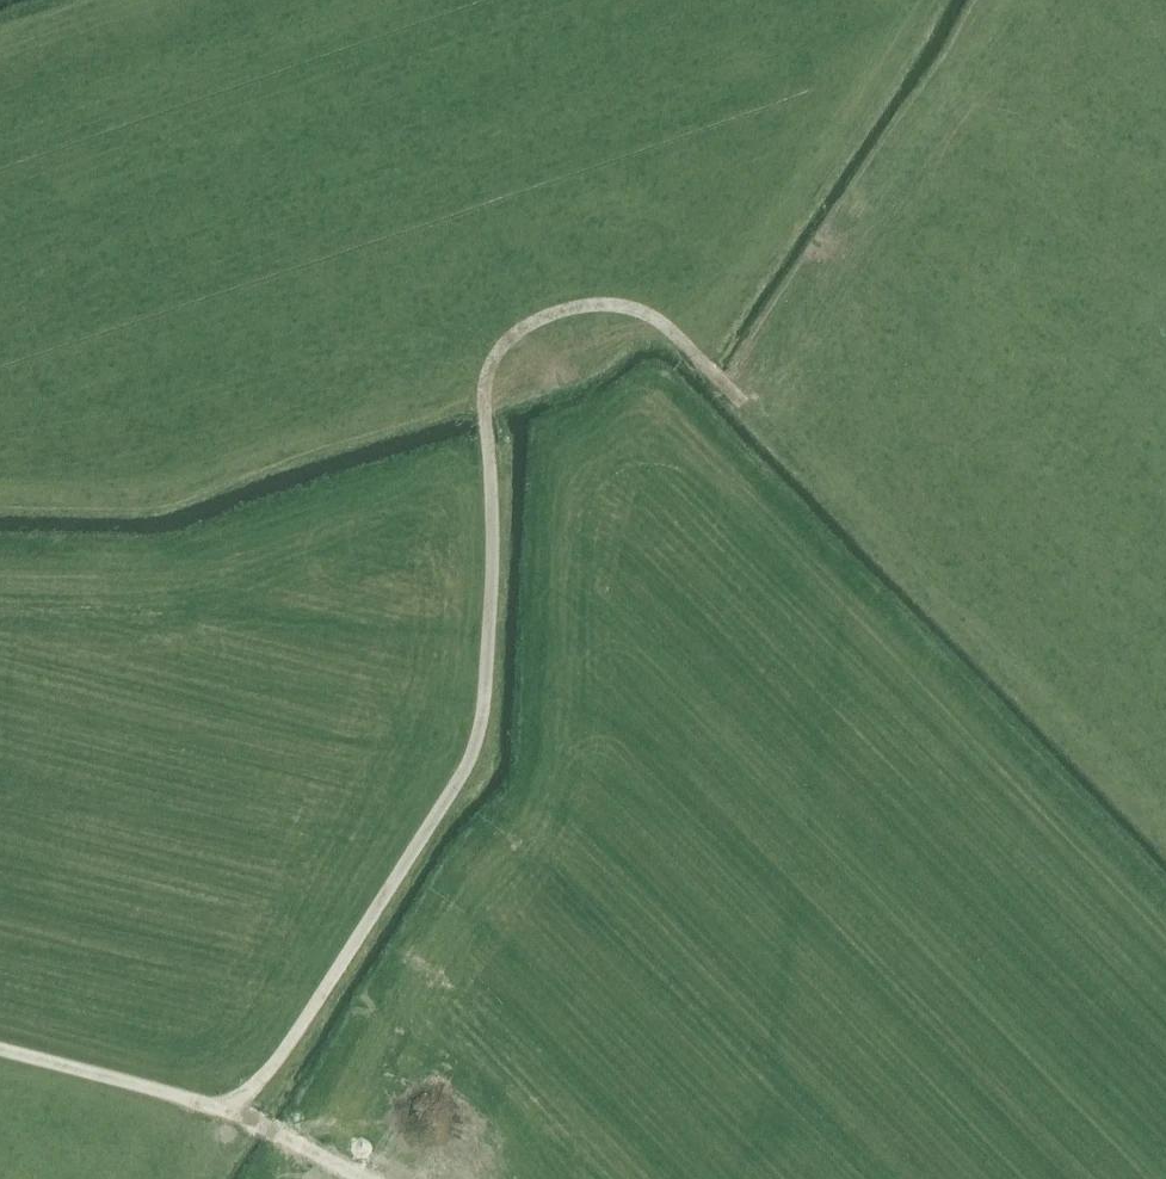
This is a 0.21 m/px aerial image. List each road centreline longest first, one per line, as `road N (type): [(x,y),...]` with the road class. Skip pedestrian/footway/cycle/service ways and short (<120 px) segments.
road 1 (track): [(215,1108),(252,1087),(288,1045),(473,749),(492,573),(485,378),(498,350),(548,314),(623,306),(662,324),(742,402)]
road 2 (track): [(0,1048),(244,1118),(366,1178)]

